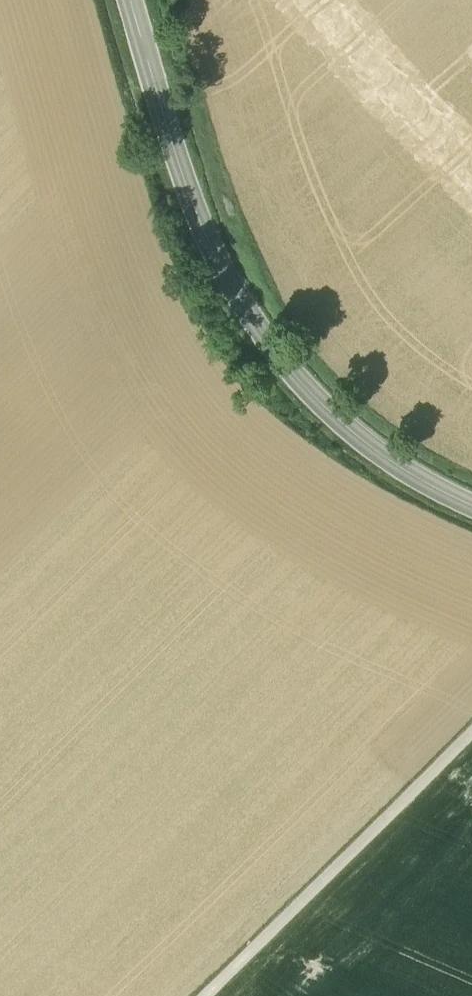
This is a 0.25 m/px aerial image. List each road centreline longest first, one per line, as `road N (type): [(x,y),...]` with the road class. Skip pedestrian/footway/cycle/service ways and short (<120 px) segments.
road 1 (secondary): [(471,506),(379,455),(259,333),(192,204),(129,0)]
road 2 (track): [(207,995),(471,733)]

